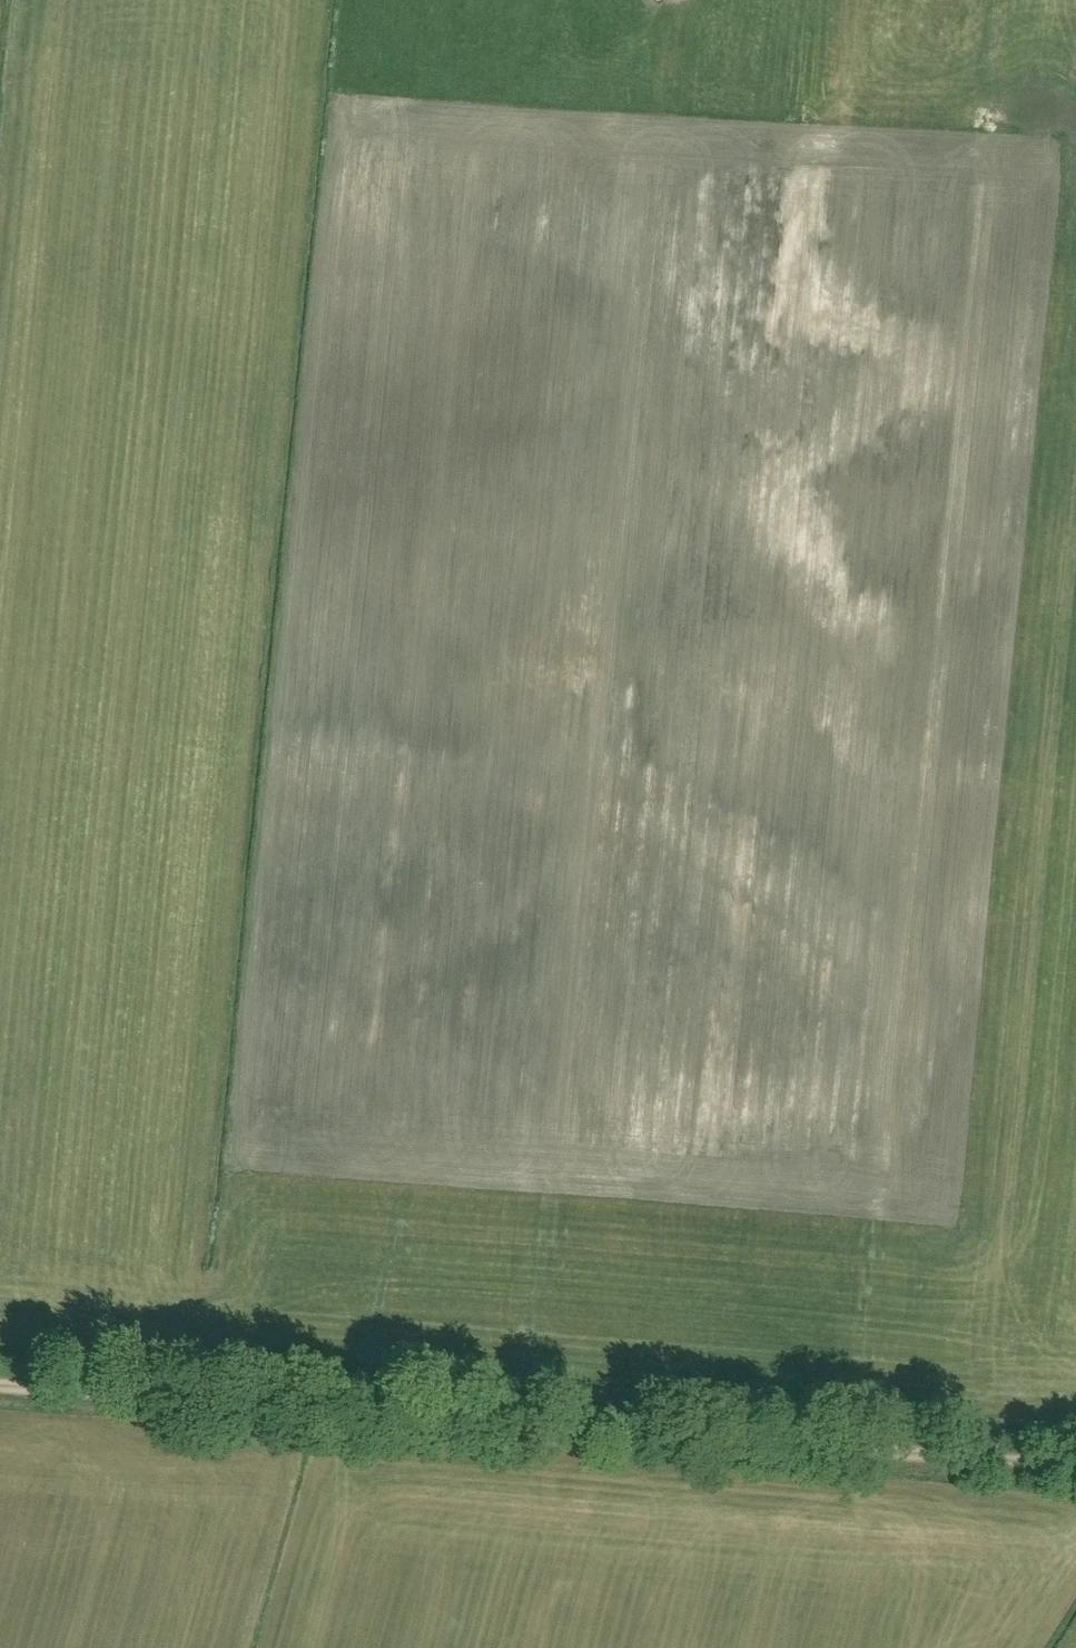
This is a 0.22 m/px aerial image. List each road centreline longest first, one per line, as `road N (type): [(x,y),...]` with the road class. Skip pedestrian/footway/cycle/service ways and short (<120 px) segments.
road 1 (track): [(1075,1468),(0,1390)]

